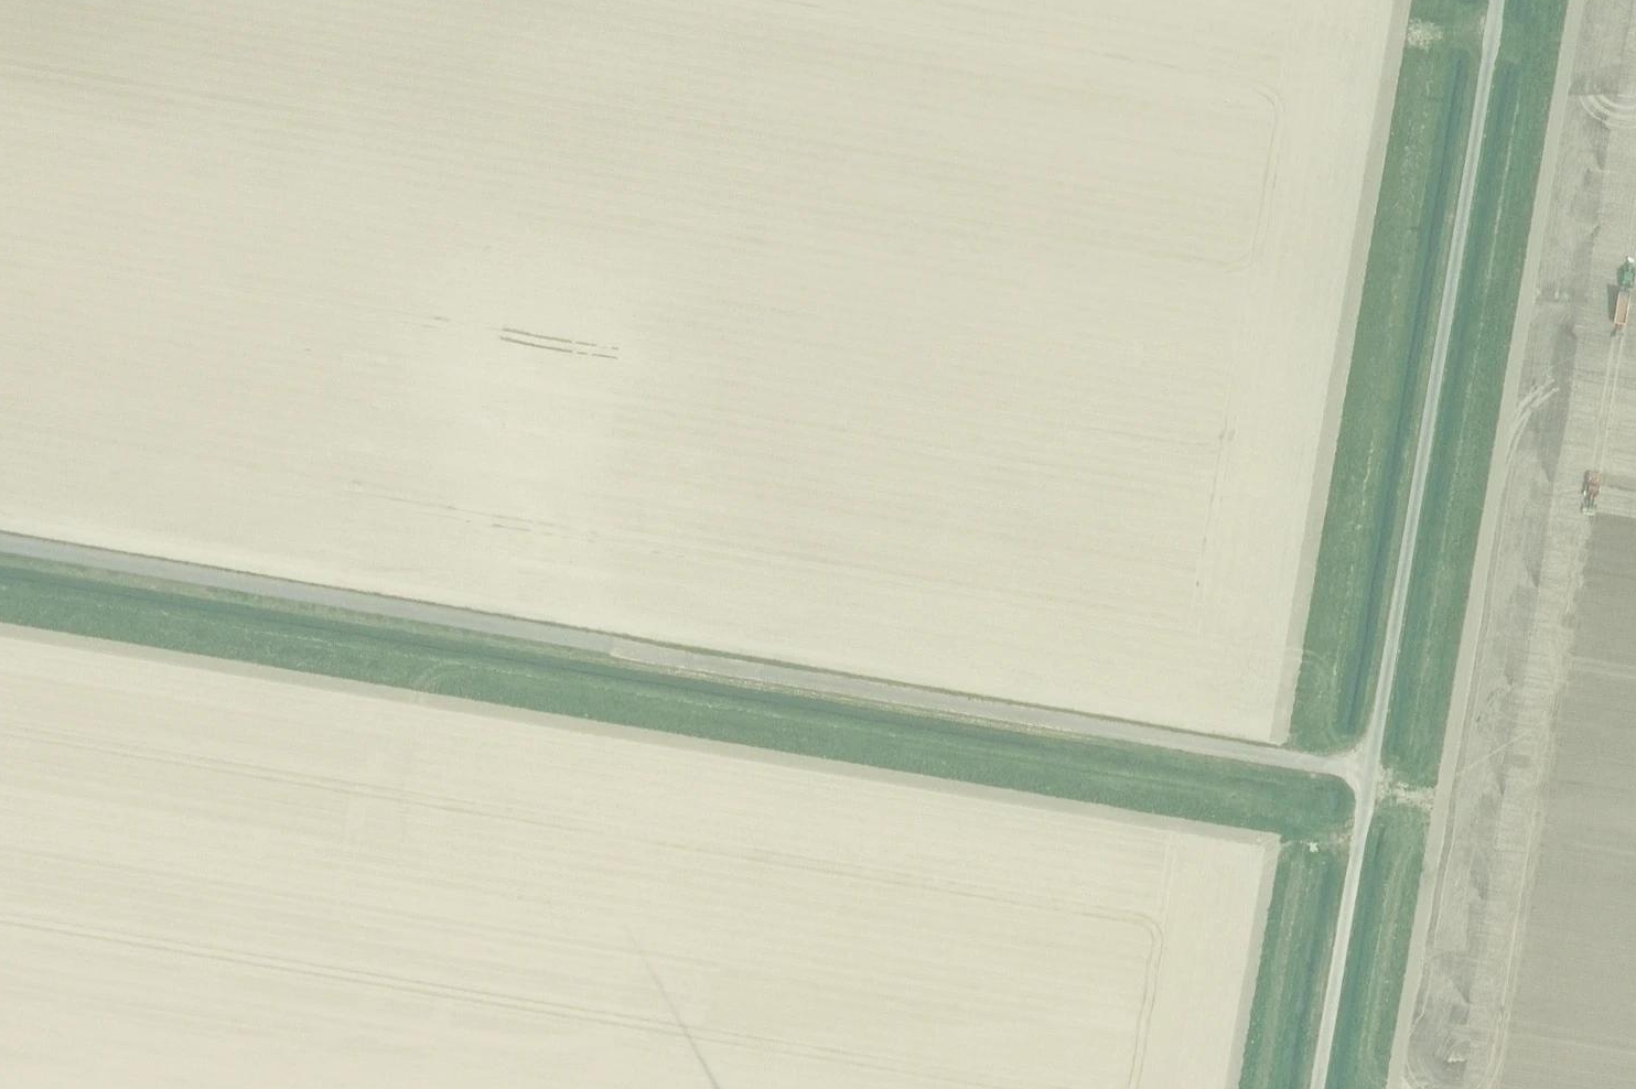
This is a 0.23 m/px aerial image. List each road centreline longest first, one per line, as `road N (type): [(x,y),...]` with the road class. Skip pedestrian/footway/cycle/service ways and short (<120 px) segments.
road 1 (unclassified): [(1318,1088),(1499,0)]

